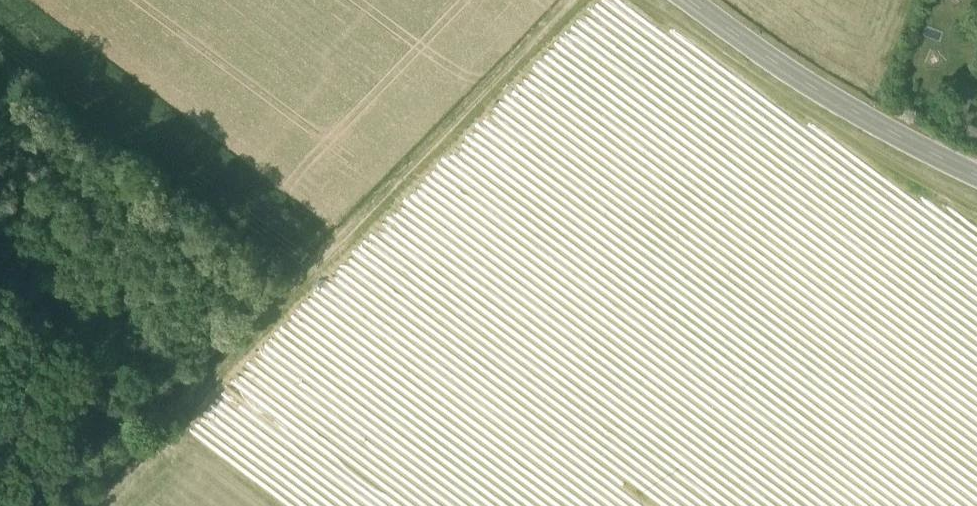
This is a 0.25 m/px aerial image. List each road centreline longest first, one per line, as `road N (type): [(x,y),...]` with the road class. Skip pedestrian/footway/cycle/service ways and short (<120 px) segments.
road 1 (track): [(92,505),(586,0)]
road 2 (track): [(0,62),(304,290)]
road 3 (secondary): [(976,176),(847,109),(695,0)]

